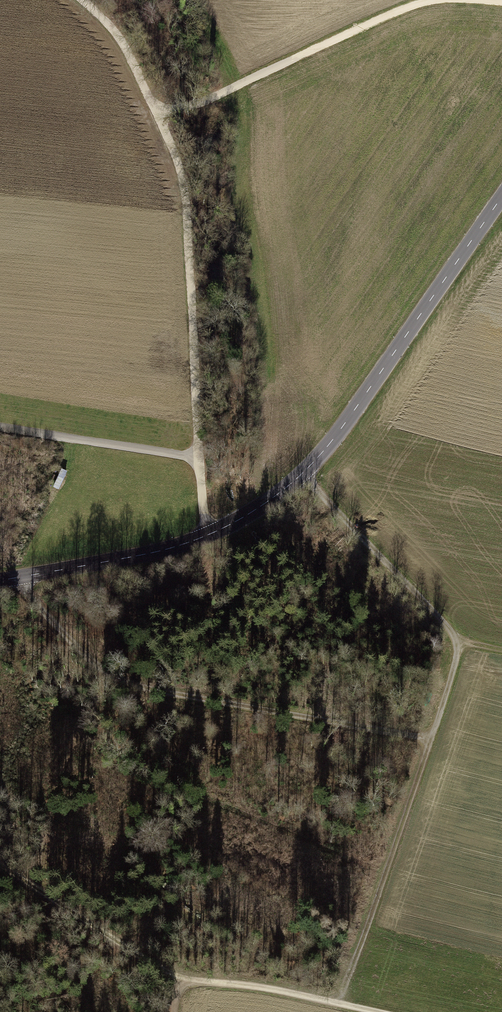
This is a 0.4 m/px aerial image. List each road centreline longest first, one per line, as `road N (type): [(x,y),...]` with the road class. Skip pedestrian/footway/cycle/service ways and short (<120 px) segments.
road 1 (tertiary): [(501,198),(350,418),(281,493),(179,547),(0,582)]
road 2 (track): [(339,1004),(458,642),(302,475)]
road 3 (track): [(20,578),(86,655),(116,674),(271,704),(350,731),(429,741)]
road 4 (track): [(433,0),(174,110),(146,96),(101,23),(75,0)]
road 5 (track): [(0,426),(185,456),(198,465),(210,535)]
road 6 (track): [(173,1011),(179,991),(207,982),(374,1011)]
road 7 (track): [(179,991),(162,971),(0,866)]

